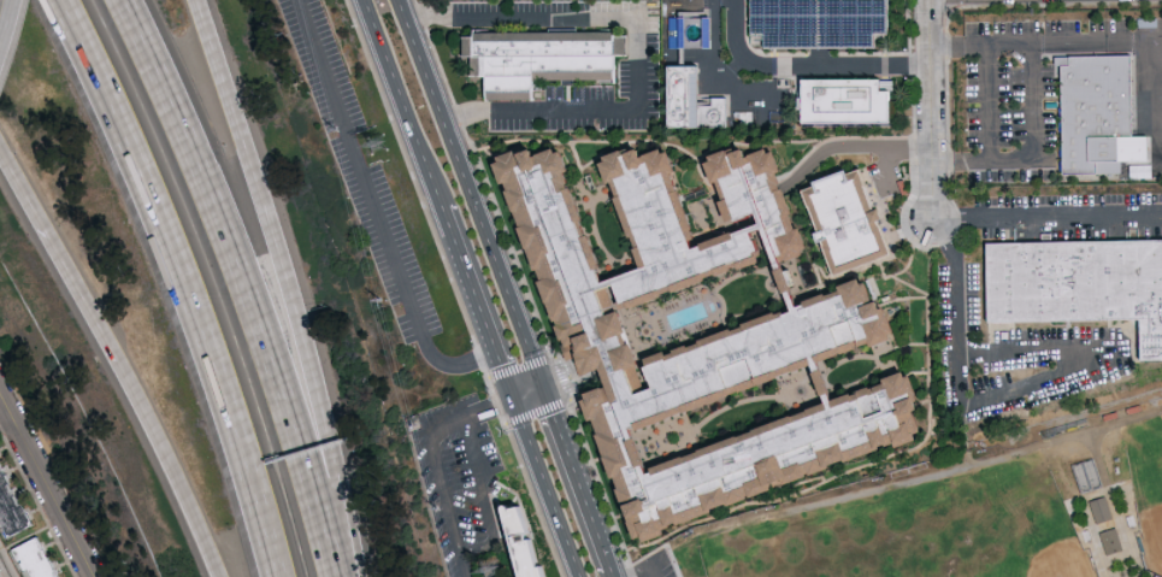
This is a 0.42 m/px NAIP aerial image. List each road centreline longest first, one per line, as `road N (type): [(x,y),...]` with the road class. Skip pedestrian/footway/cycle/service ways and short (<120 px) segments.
road 1 (motorway): [(67,0),(165,200),(248,432),(285,576)]
road 2 (motorway): [(334,576),(305,459),(204,176),(125,0)]
road 3 (motorway): [(358,576),(287,273),(196,0)]
road 4 (secondary): [(539,389),(394,0)]
road 5 (motorway): [(0,154),(137,426)]
road 6 (residential): [(932,224),(929,0)]
road 7 (secondary): [(359,0),(436,207)]
road 8 (secondary): [(436,207),(508,400)]
road 9 (residential): [(90,576),(0,394)]
road 10 (secondary): [(611,571),(539,389)]
road 11 (secondary): [(508,400),(578,576)]
road 12 (motorway): [(137,426),(208,576)]

